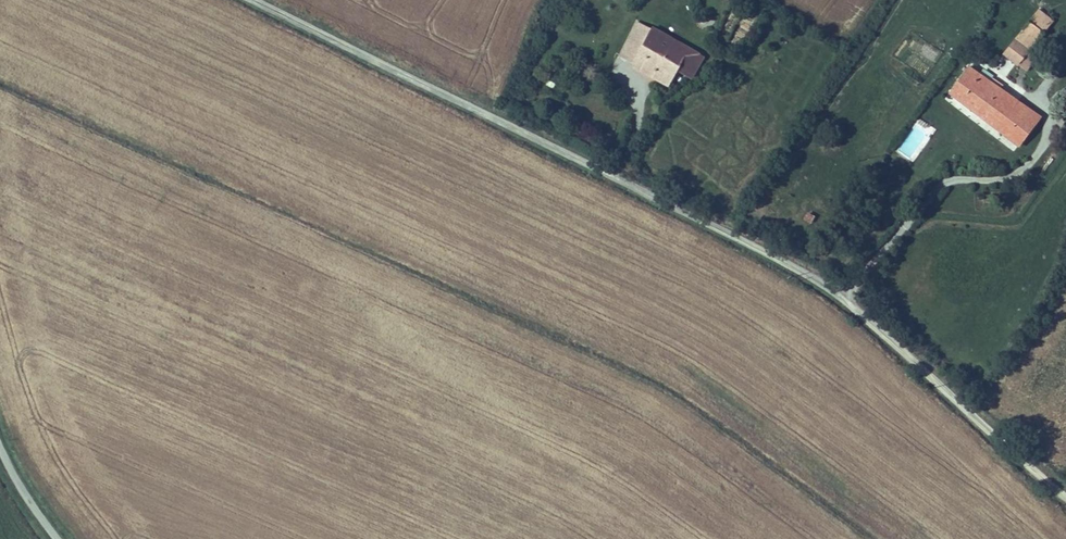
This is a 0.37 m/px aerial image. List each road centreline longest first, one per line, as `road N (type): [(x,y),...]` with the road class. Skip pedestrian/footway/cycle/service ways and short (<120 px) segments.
road 1 (unclassified): [(1065,500),(806,276),(251,0)]

